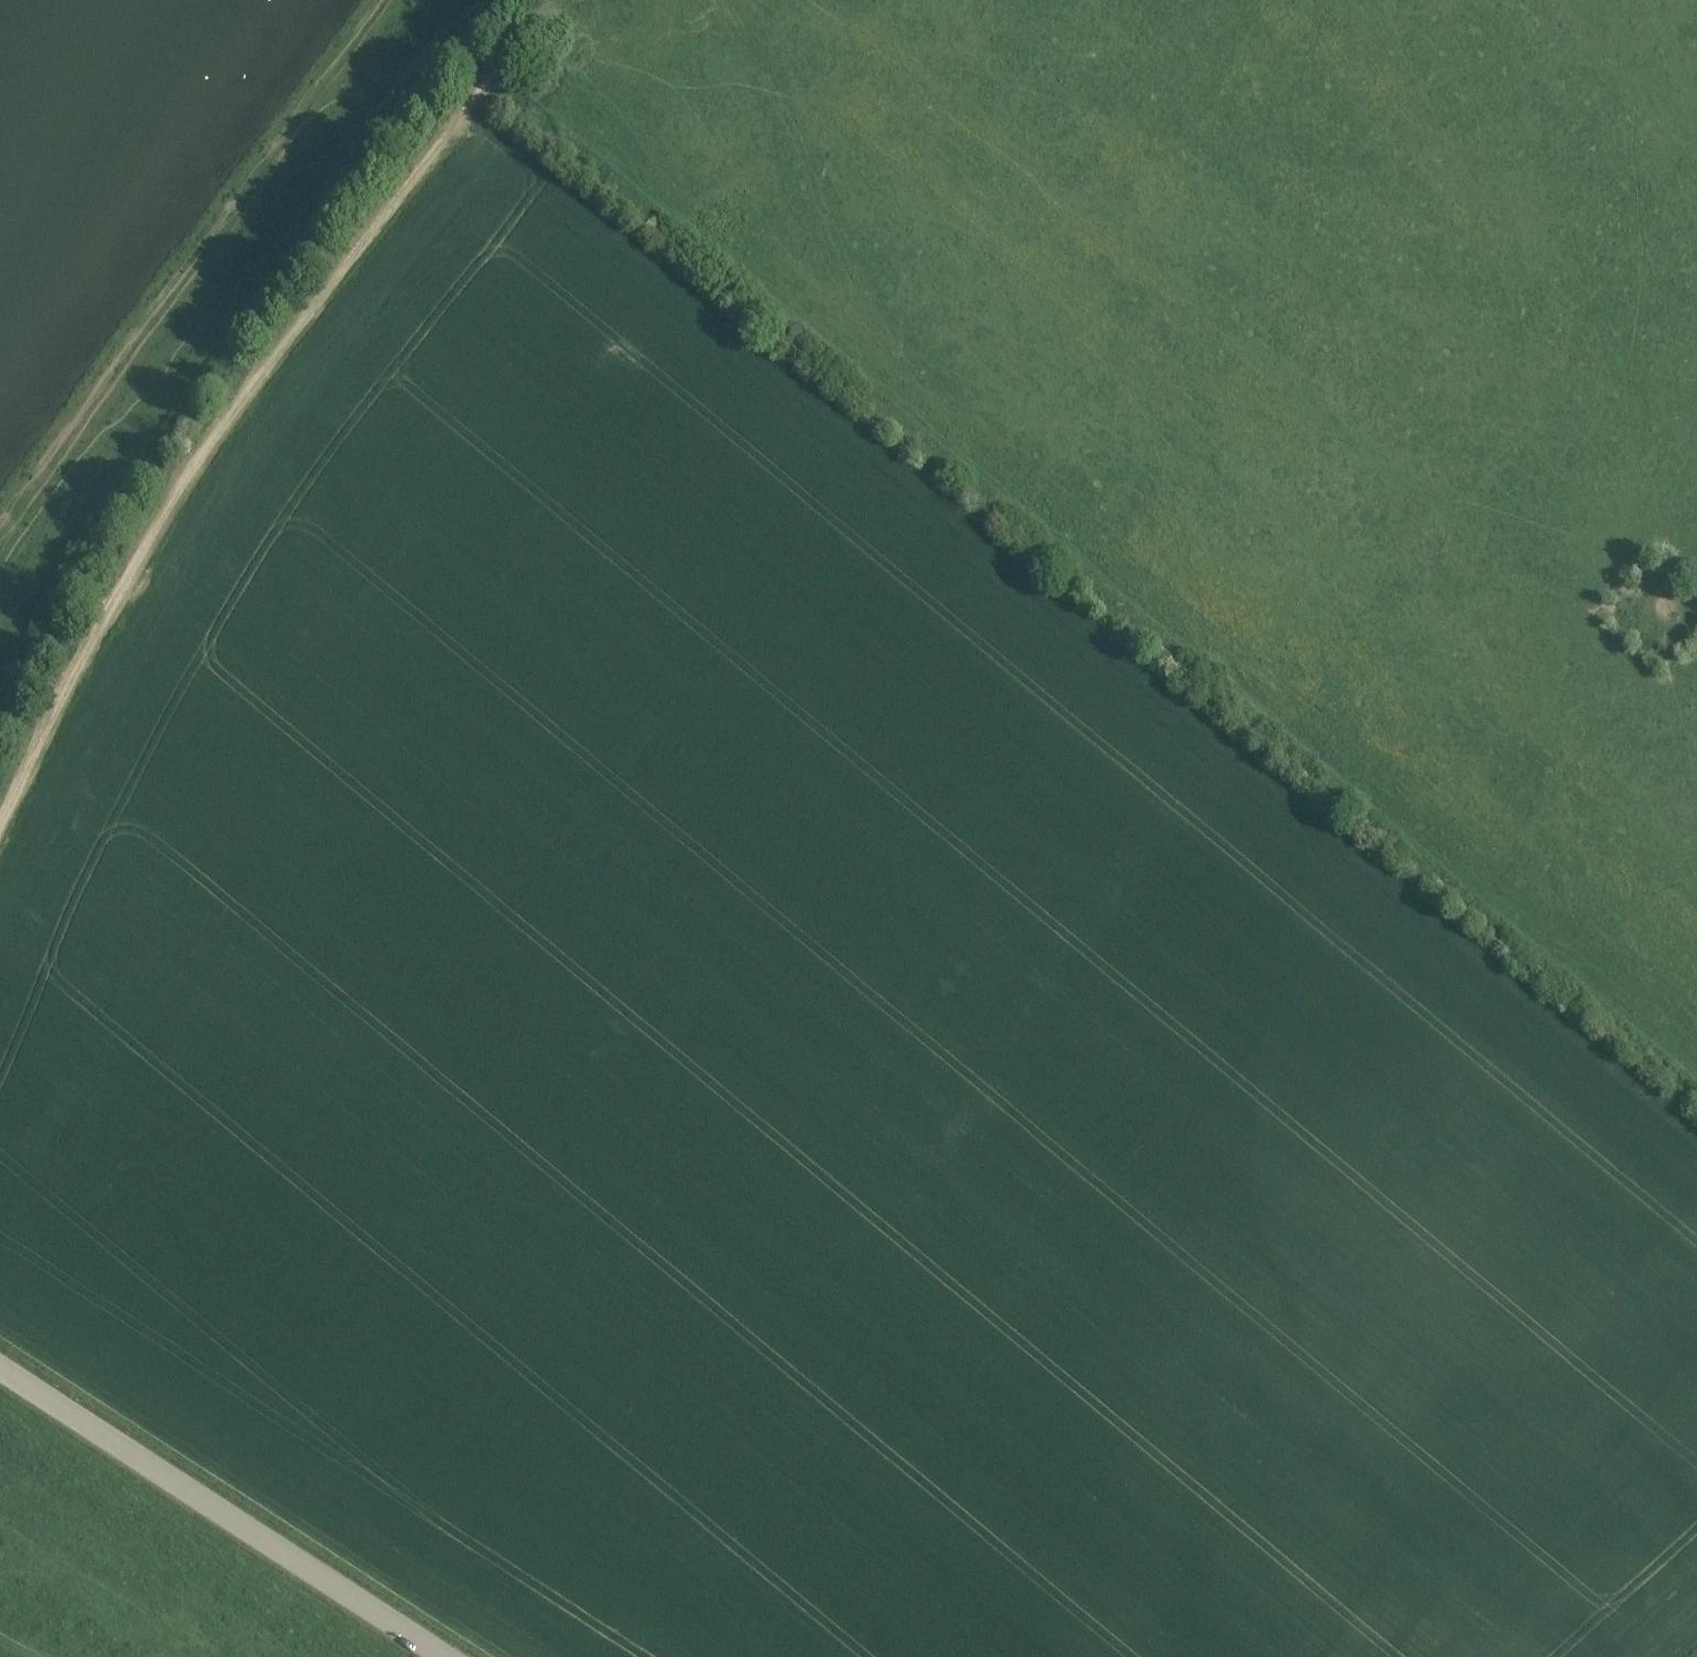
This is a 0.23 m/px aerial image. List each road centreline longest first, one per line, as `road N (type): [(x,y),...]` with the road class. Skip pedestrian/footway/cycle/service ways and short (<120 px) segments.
road 1 (track): [(0,813),(92,625),(174,488),(547,0)]
road 2 (unclassified): [(444,1656),(0,1369)]

